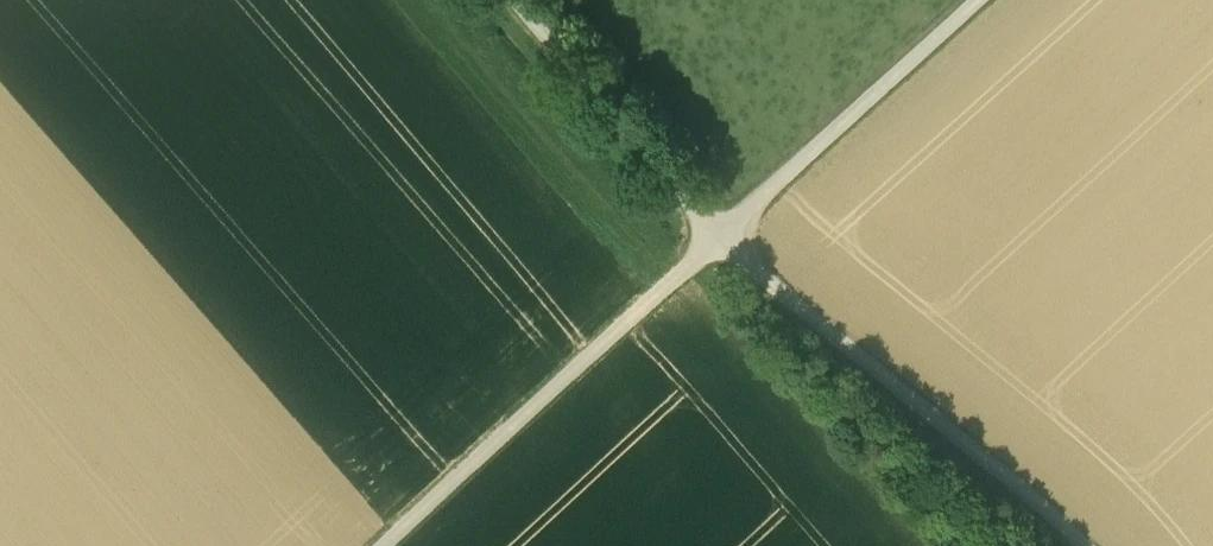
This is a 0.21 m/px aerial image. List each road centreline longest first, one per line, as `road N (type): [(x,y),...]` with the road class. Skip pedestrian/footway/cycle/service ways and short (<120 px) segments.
road 1 (track): [(713,230),(1037,493),(1090,545)]
road 2 (track): [(713,230),(374,545)]
road 3 (track): [(947,0),(713,230)]
road 4 (track): [(513,0),(713,230)]

